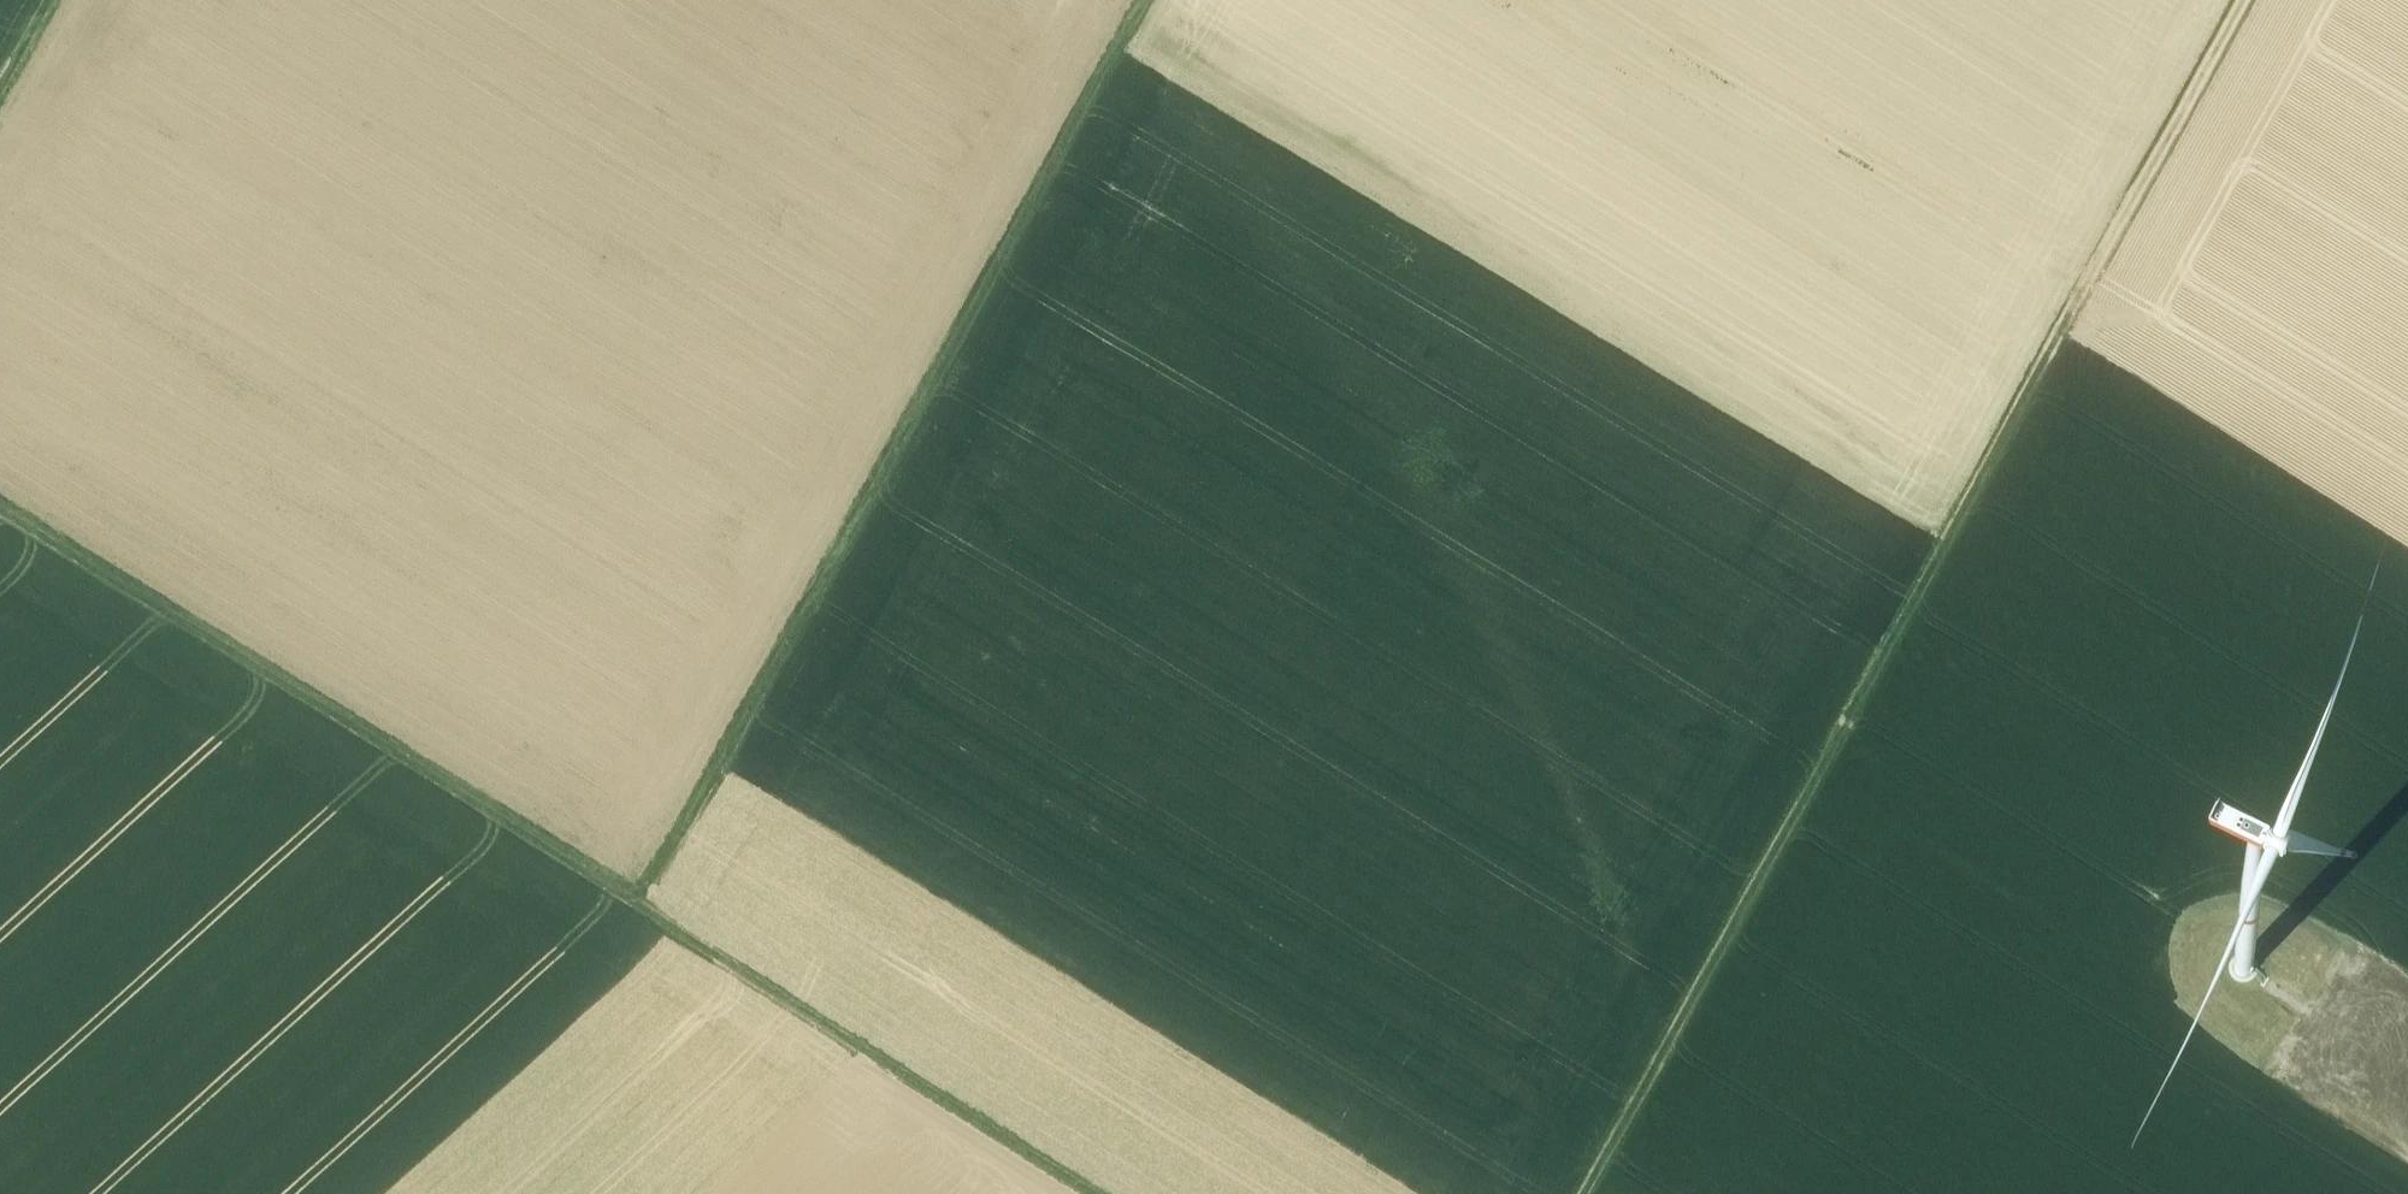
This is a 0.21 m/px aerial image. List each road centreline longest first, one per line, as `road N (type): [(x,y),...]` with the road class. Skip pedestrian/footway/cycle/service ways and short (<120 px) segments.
road 1 (track): [(1181,0),(666,931),(0,523)]
road 2 (track): [(2248,0),(1581,1193)]
road 3 (track): [(666,931),(1094,1193)]
road 4 (track): [(0,140),(78,0)]
road 5 (track): [(2407,1148),(2283,1078)]

